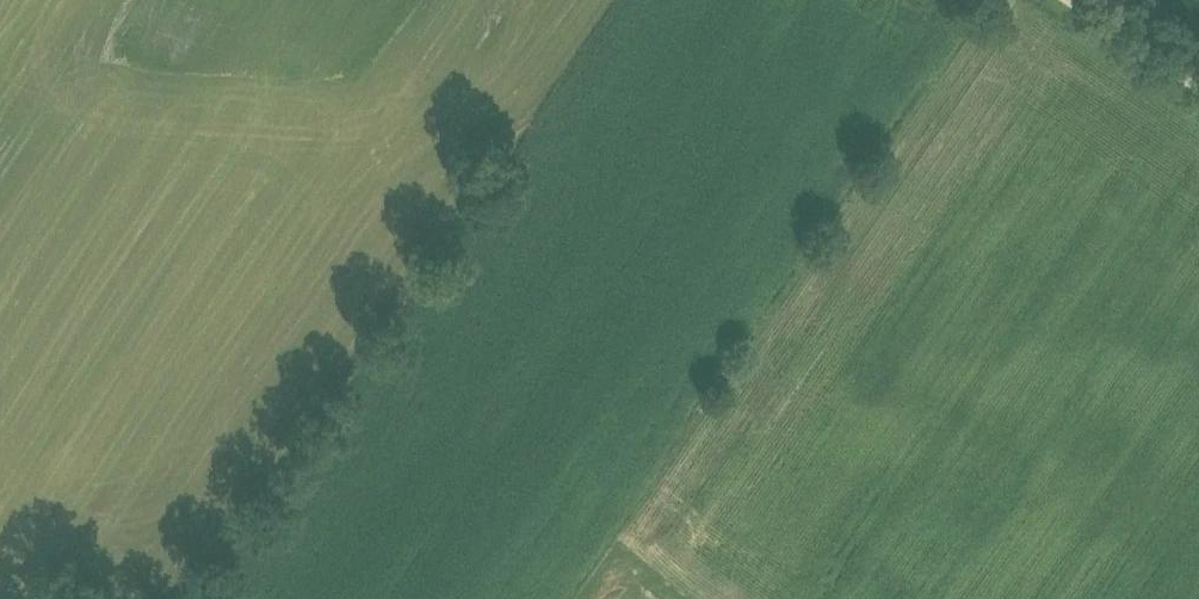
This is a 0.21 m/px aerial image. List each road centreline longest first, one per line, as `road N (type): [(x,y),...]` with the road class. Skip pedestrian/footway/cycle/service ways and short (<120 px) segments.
road 1 (track): [(1198,90),(1072,0)]

